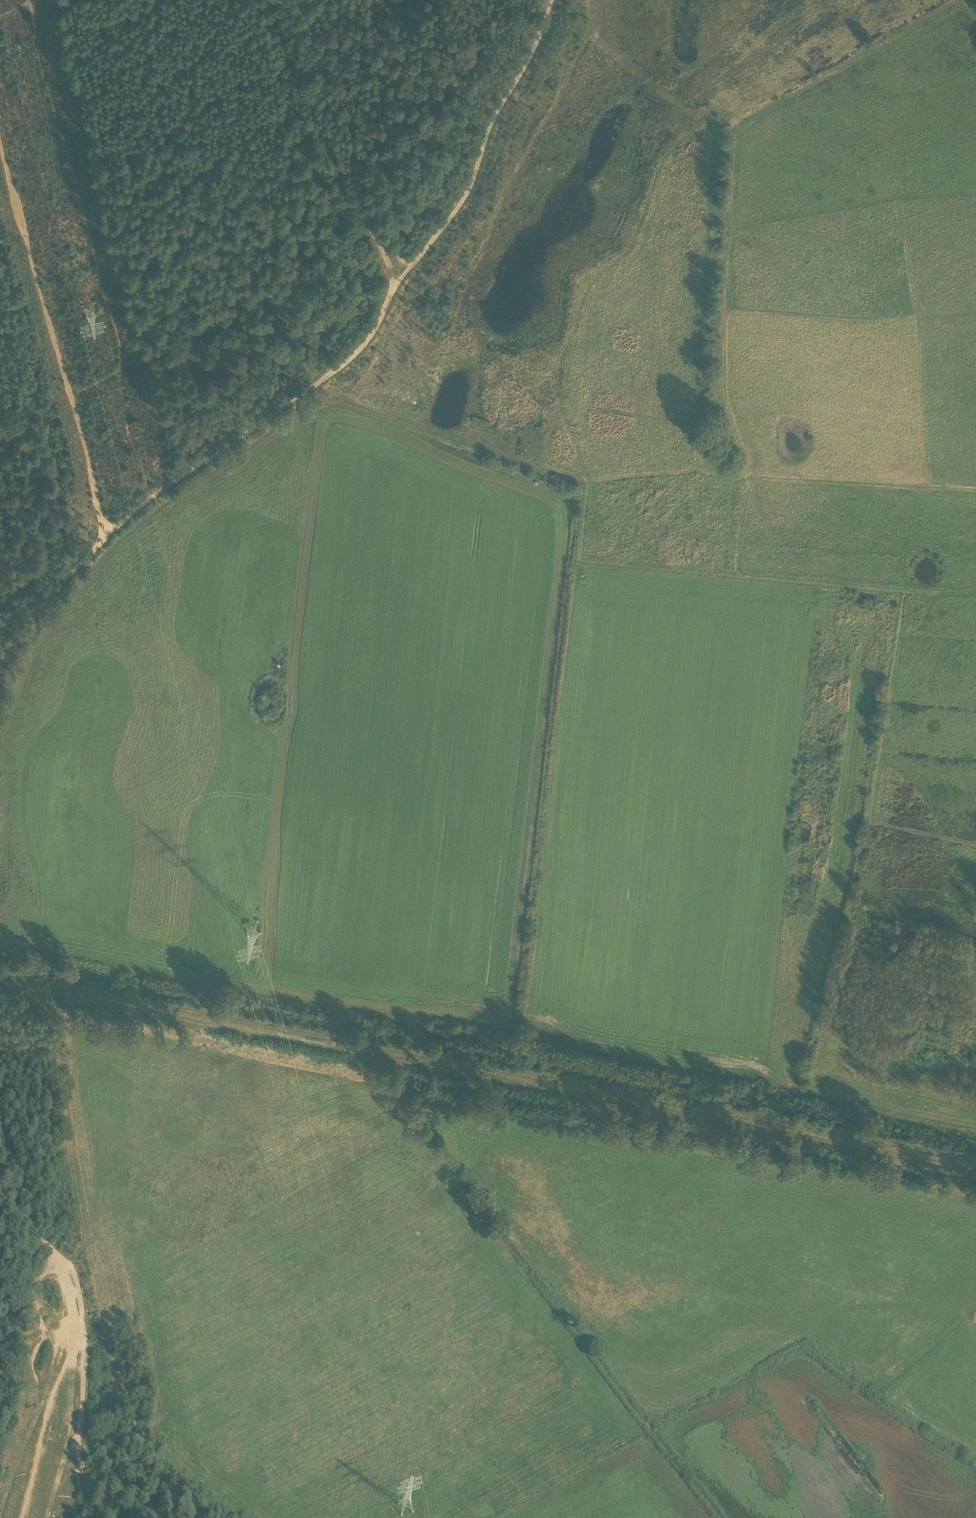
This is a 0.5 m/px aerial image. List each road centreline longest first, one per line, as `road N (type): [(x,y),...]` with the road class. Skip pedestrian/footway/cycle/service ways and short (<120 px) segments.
road 1 (track): [(431,1021),(121,961),(47,930),(0,944)]
road 2 (track): [(108,537),(369,355),(399,290)]
road 3 (track): [(127,366),(38,0)]
road 4 (track): [(399,290),(475,197),(538,63),(553,0)]
road 5 (track): [(269,0),(399,290)]
road 6 (track): [(330,383),(211,327),(74,402)]
road 7 (track): [(74,402),(0,147)]
road 8 (track): [(72,1325),(63,1275),(0,1129)]
road 9 (track): [(20,1517),(72,1325)]
road 10 (track): [(17,647),(46,599),(108,537)]

